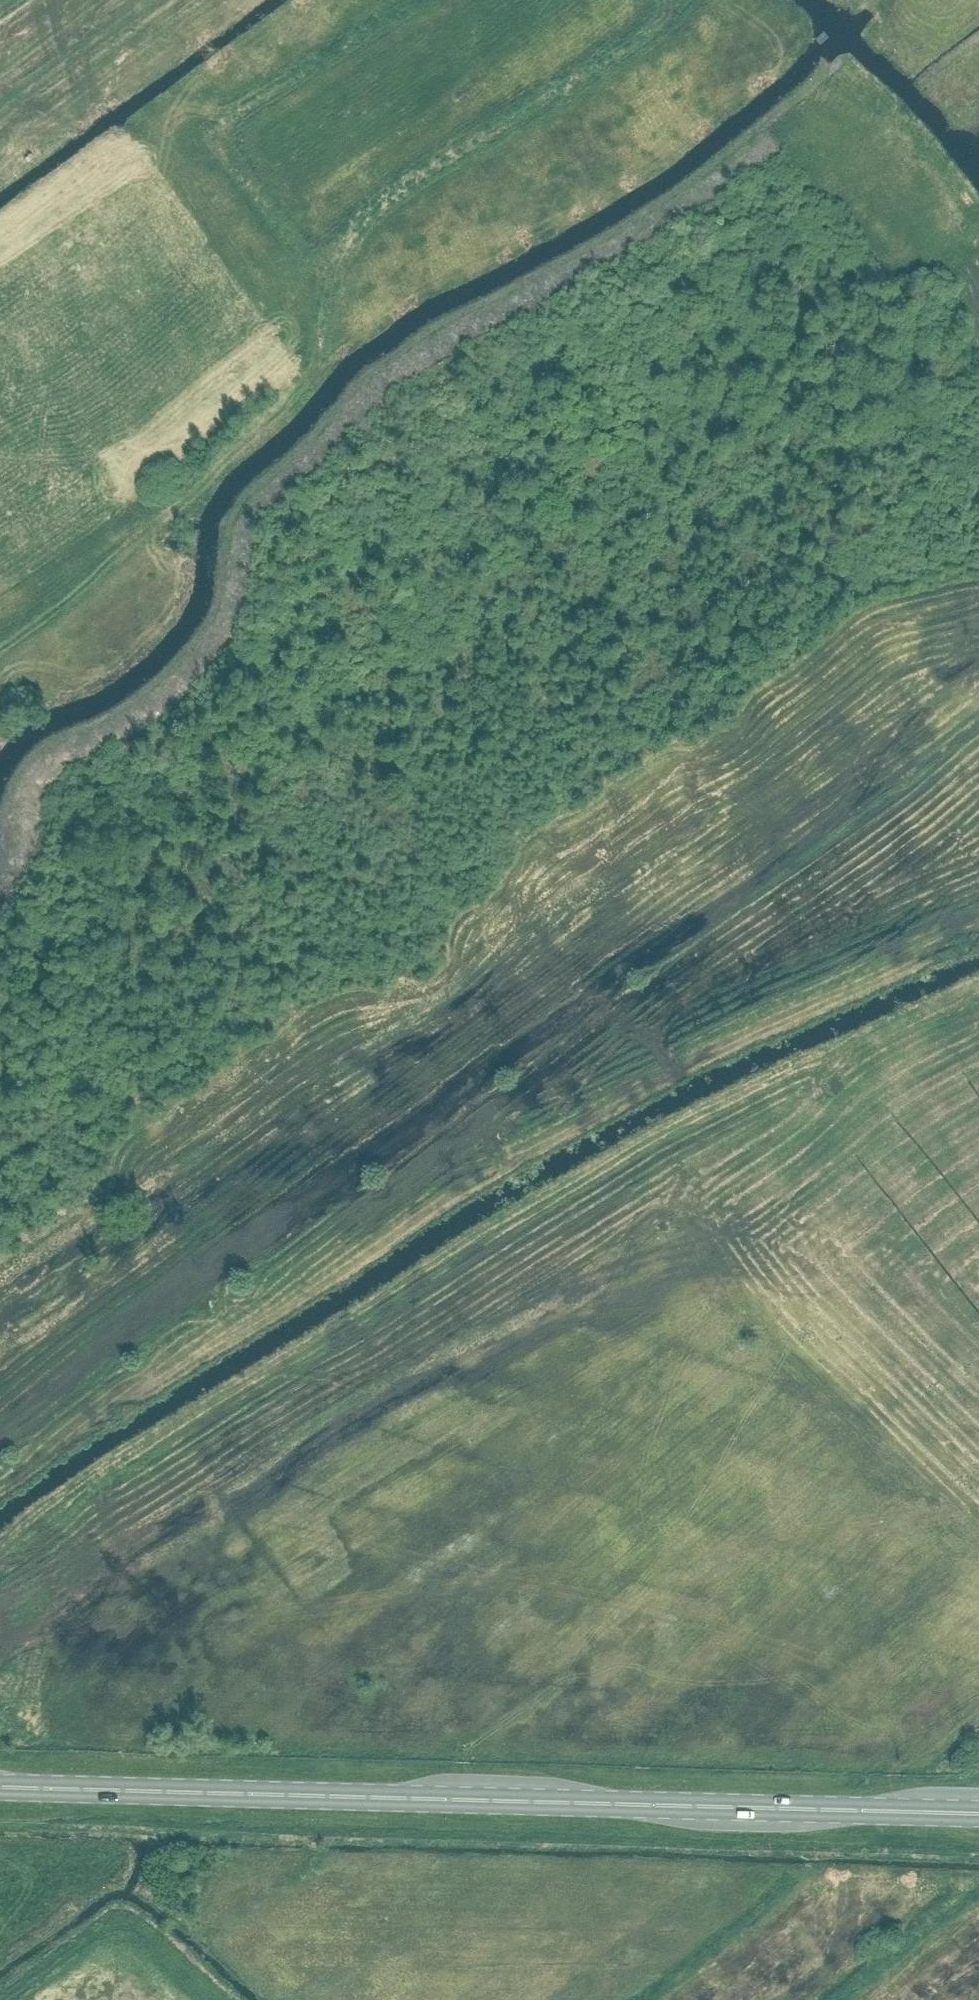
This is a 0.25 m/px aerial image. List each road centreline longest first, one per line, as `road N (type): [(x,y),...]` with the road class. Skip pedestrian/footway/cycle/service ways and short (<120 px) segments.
road 1 (primary): [(978,1812),(0,1786)]

